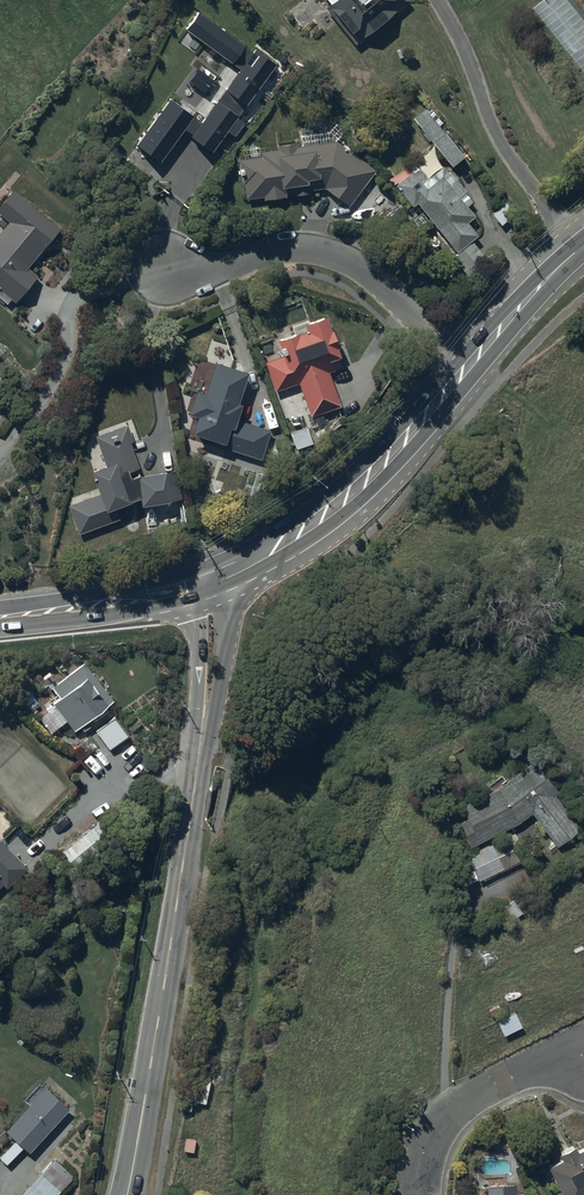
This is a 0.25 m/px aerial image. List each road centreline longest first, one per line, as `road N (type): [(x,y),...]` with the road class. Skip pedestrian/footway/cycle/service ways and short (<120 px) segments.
road 1 (tertiary): [(209,587),(198,759),(134,1194)]
road 2 (residential): [(469,368),(349,260),(279,248),(167,271)]
road 3 (secondary): [(469,368),(348,500),(209,587)]
road 4 (residential): [(418,1194),(415,1164),(443,1114),(581,1043)]
road 5 (secondary): [(0,618),(209,587)]
road 6 (secondary): [(583,245),(469,368)]

